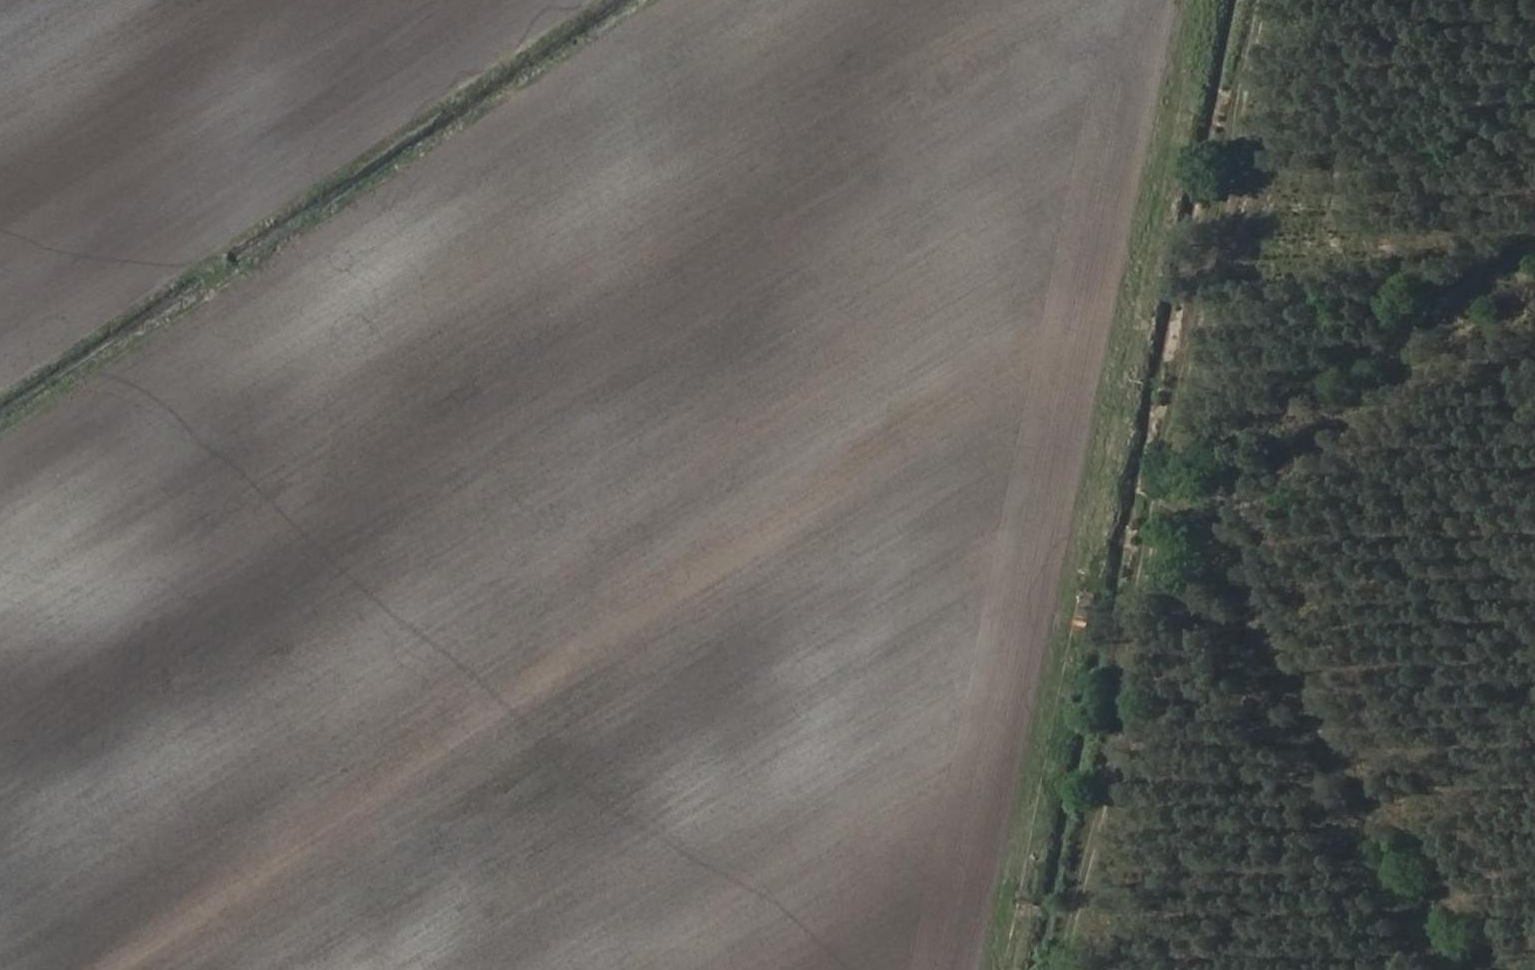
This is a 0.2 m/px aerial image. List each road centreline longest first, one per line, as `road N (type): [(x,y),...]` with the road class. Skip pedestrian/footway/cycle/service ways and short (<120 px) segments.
road 1 (track): [(1274,0),(1074,969)]

